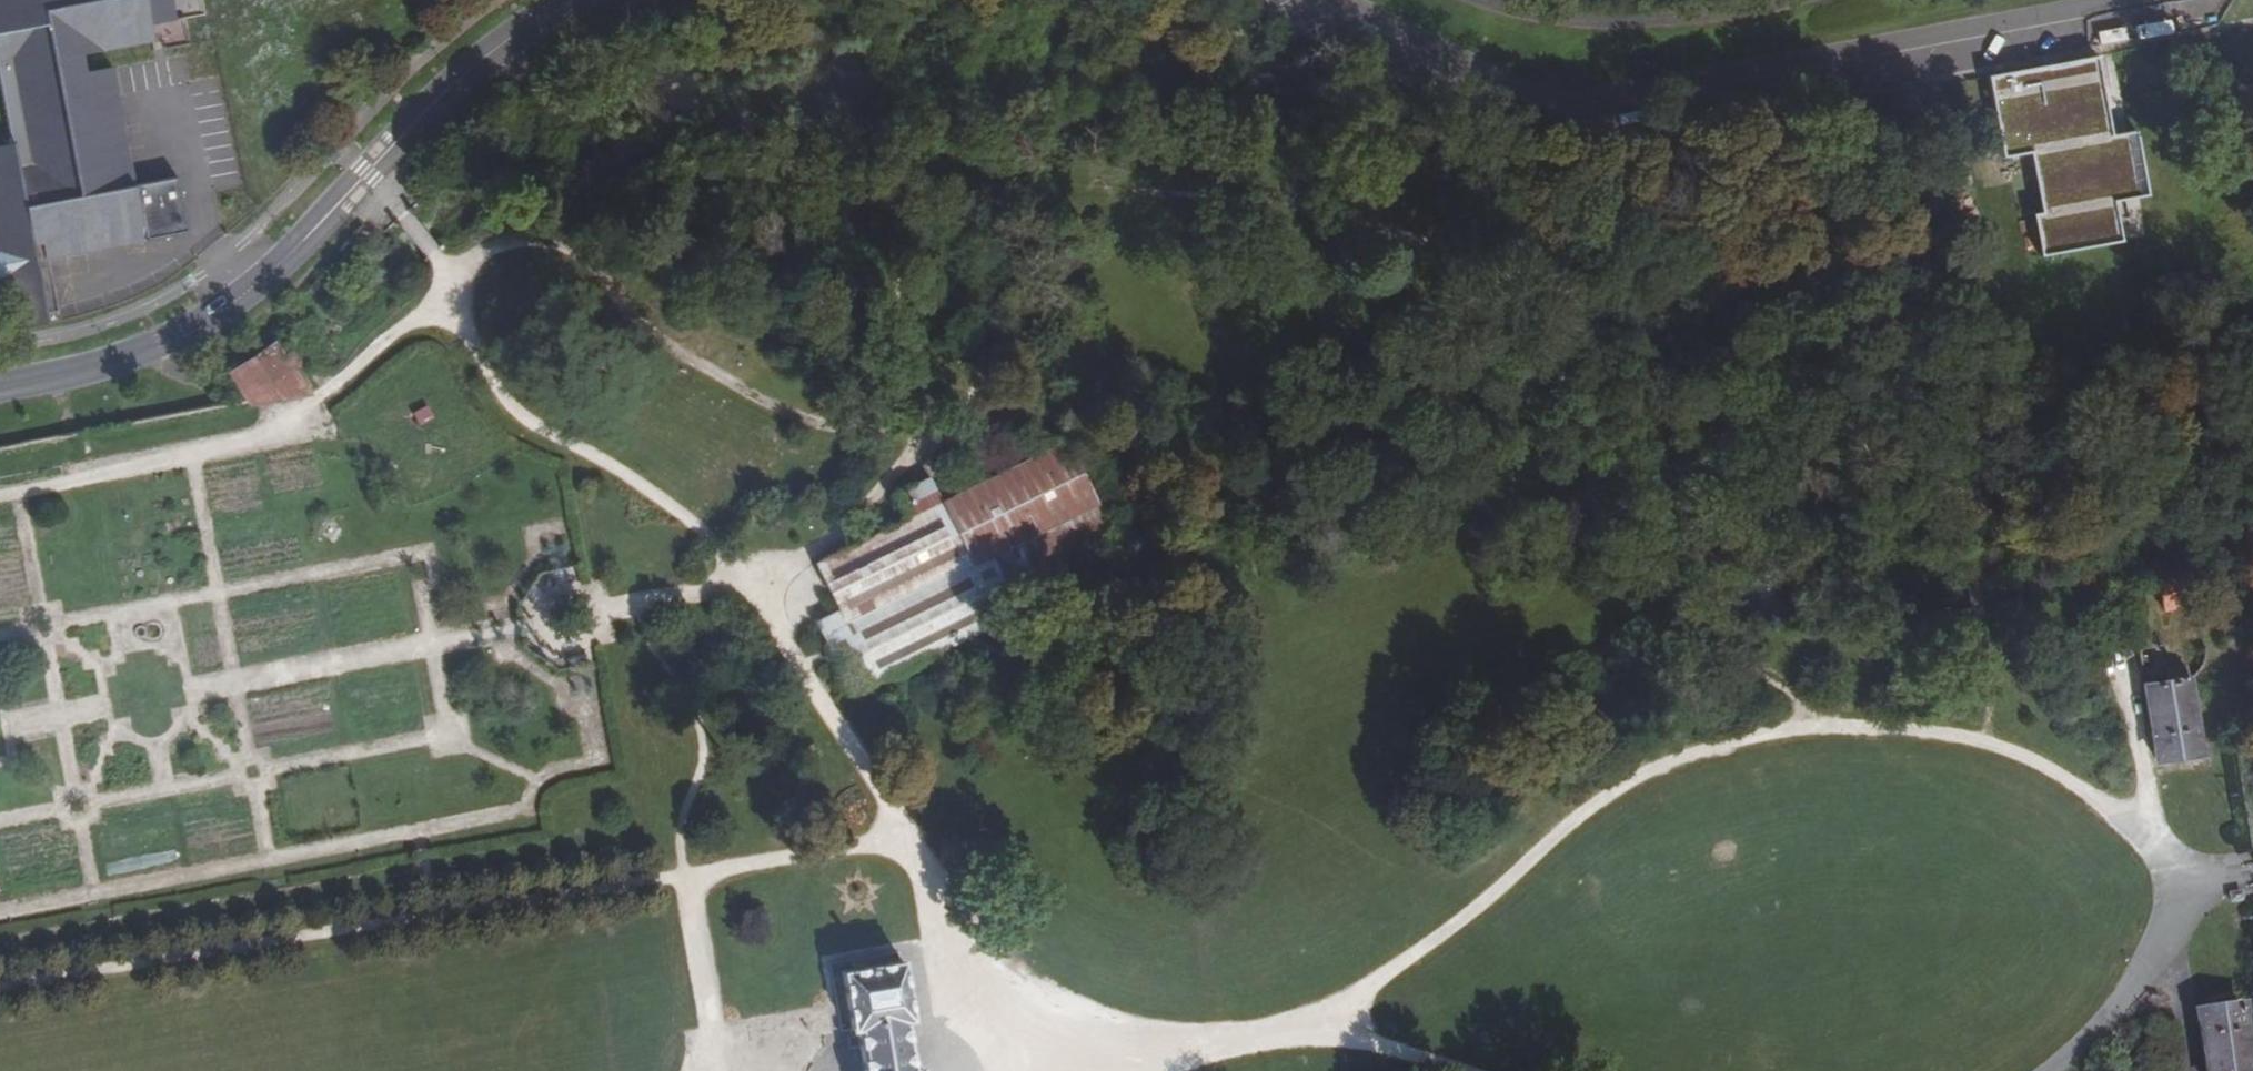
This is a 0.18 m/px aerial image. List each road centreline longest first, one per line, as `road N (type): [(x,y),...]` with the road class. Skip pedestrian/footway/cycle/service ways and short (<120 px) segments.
road 1 (unclassified): [(2174,0),(1599,96),(1497,86),(1347,0)]
road 2 (unclassified): [(0,387),(98,367),(187,332),(262,281),(446,91),(497,48),(580,0)]

